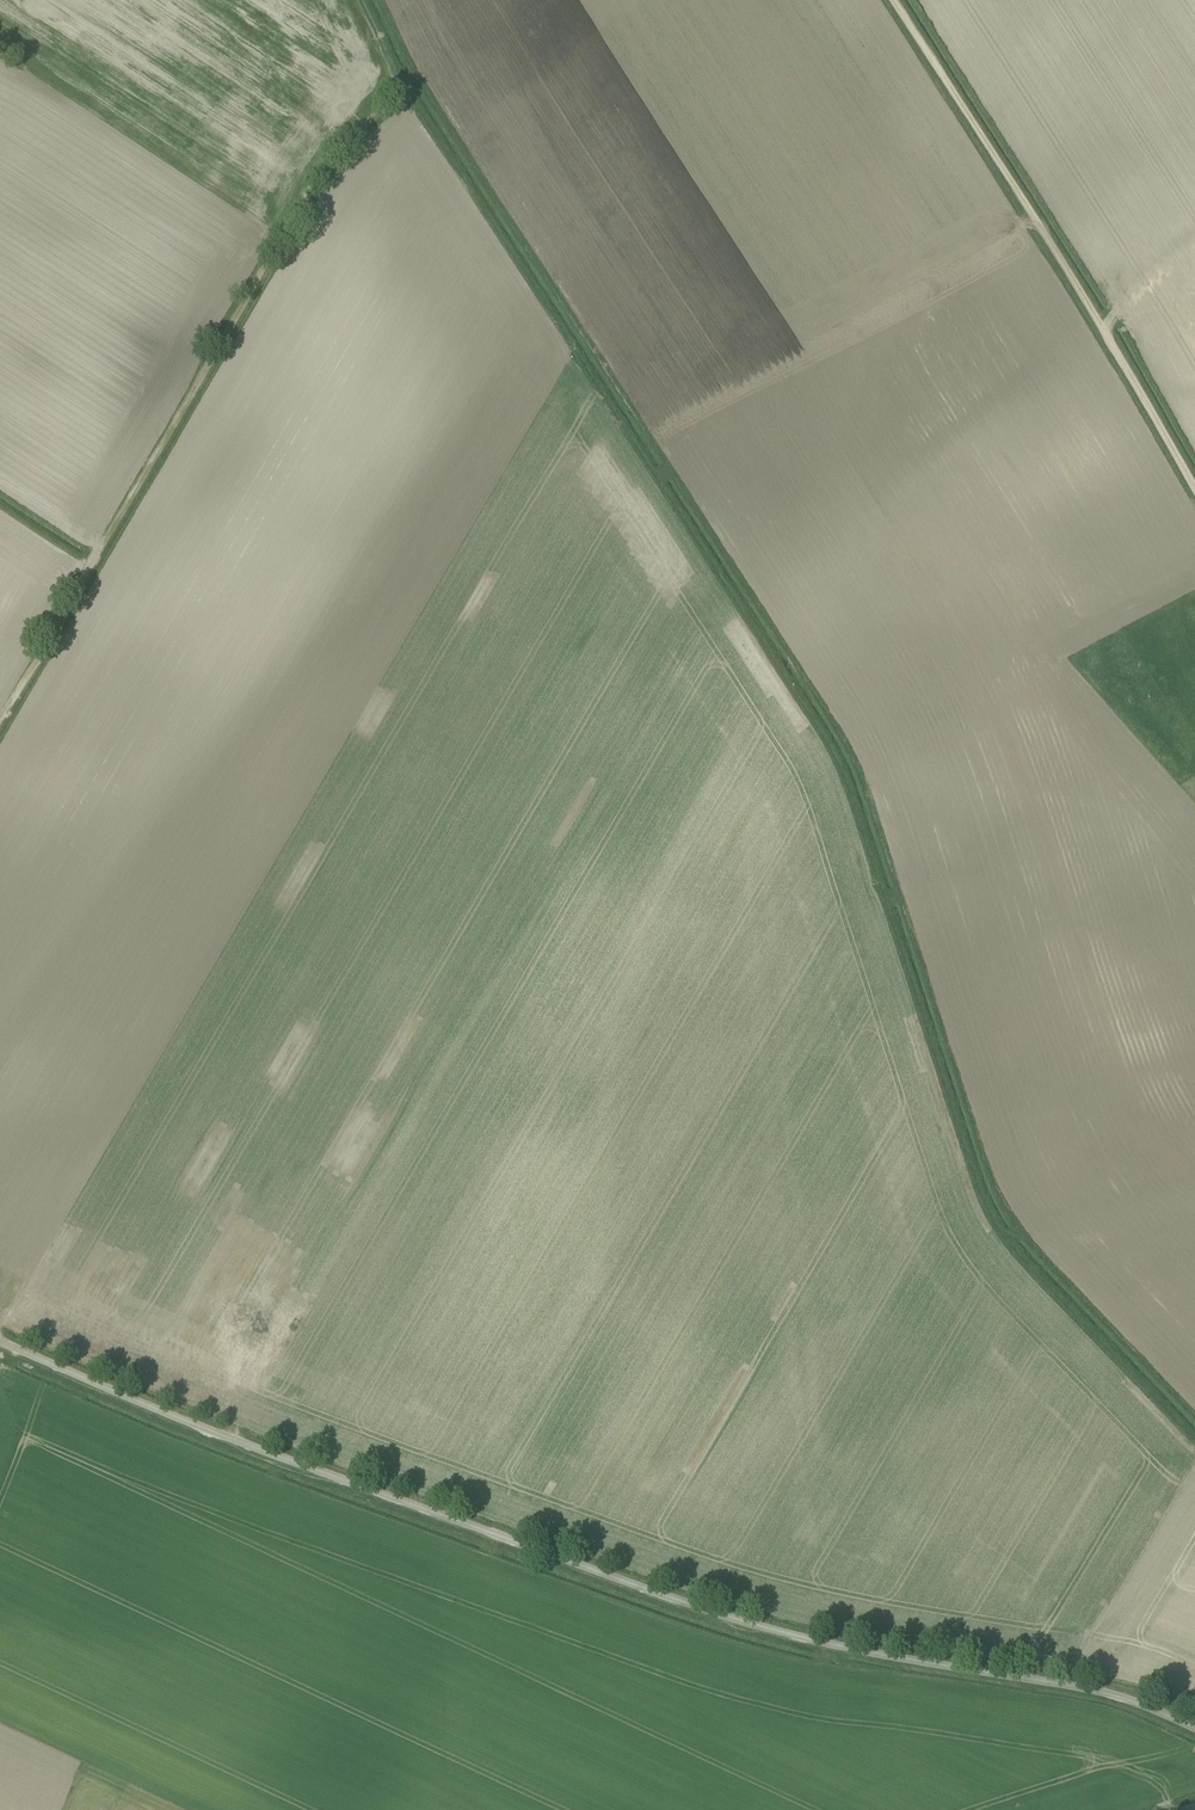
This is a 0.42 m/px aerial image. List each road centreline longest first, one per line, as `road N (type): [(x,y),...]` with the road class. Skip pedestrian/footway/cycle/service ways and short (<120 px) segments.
road 1 (unclassified): [(1194,1712),(1112,1679),(839,1640),(712,1609),(0,1336)]
road 2 (track): [(362,0),(401,87),(337,150),(0,723)]
road 3 (track): [(1194,482),(919,40)]

